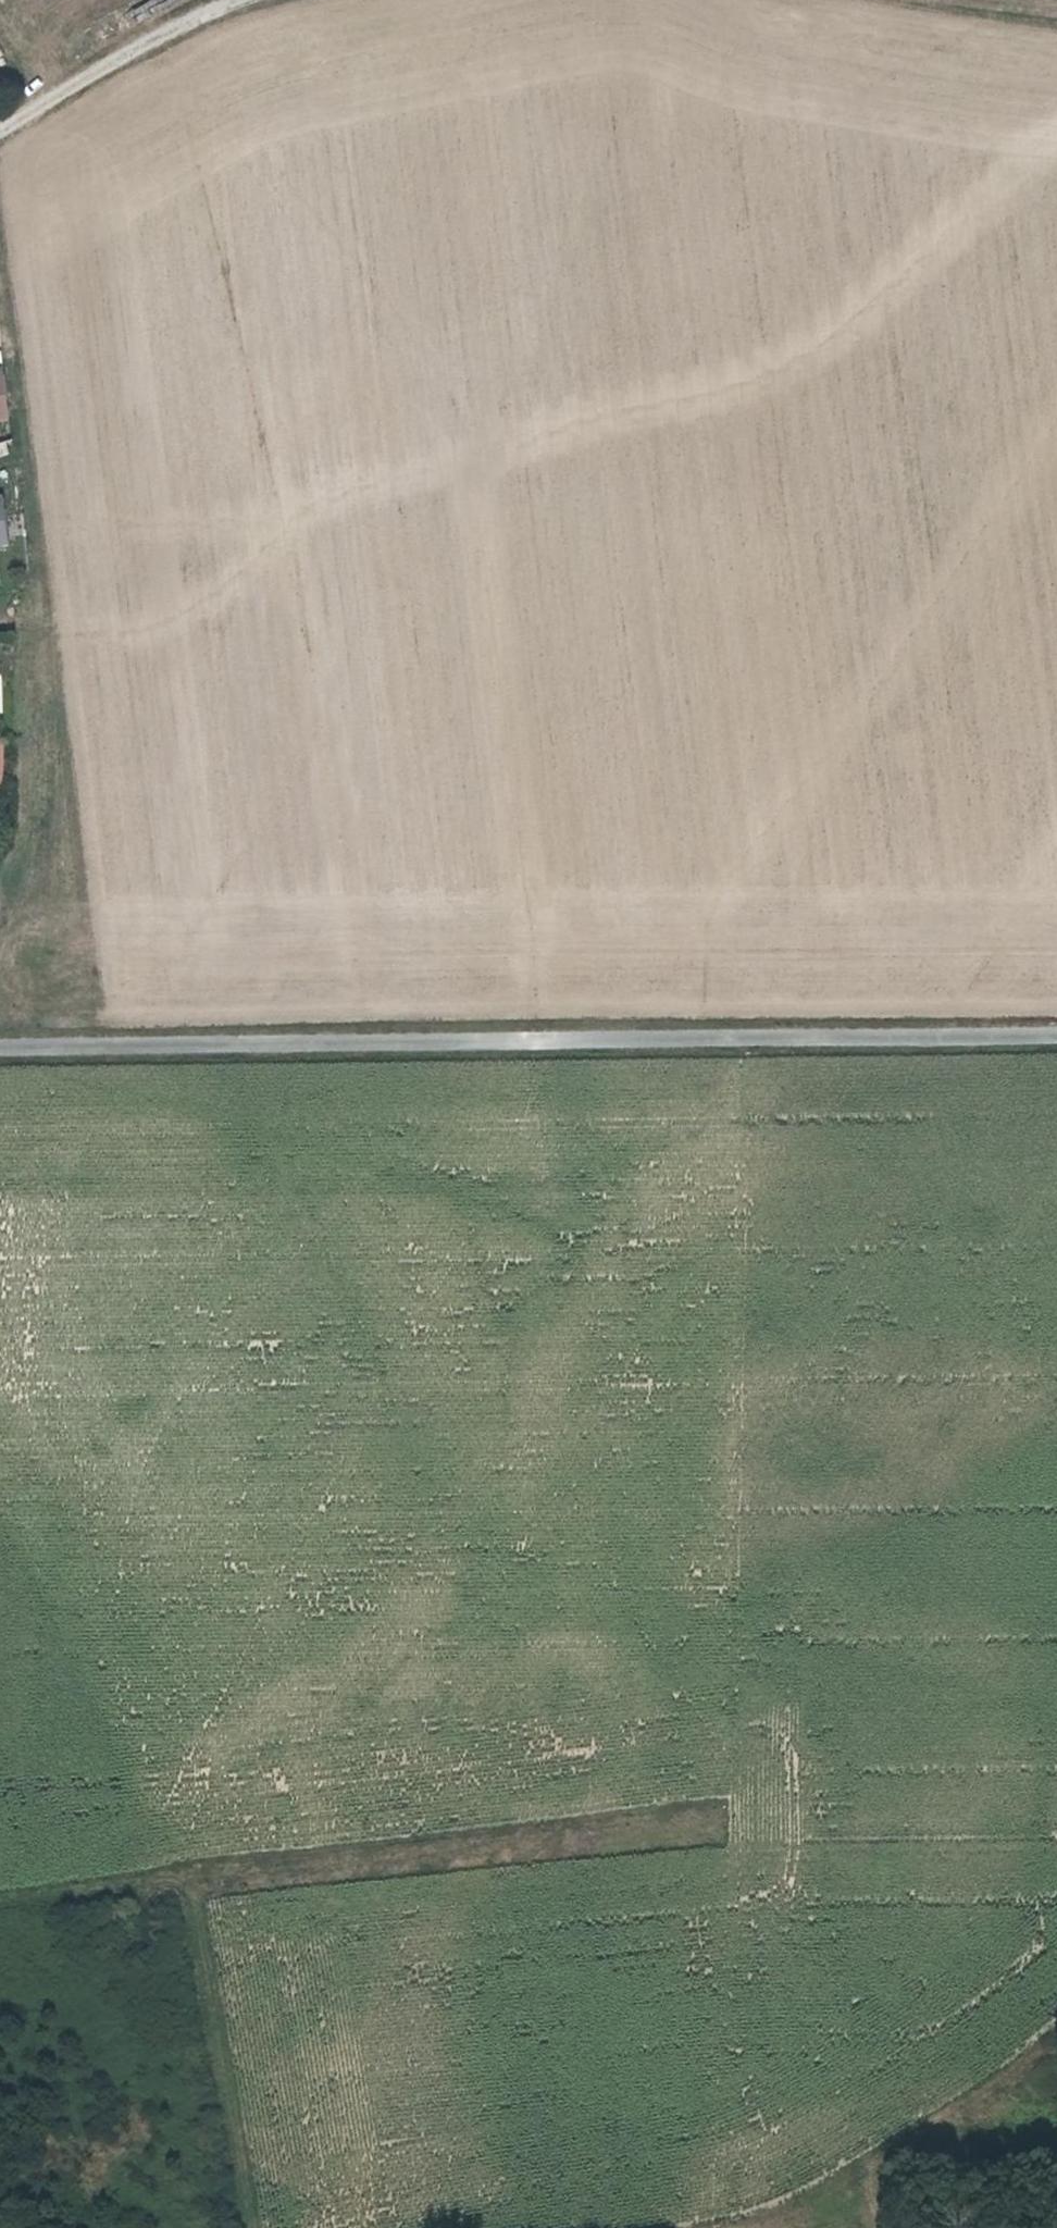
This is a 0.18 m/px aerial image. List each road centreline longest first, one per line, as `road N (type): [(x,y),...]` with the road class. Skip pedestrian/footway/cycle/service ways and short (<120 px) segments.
road 1 (unclassified): [(1056,1038),(0,1047)]
road 2 (track): [(0,129),(131,52),(269,0)]

